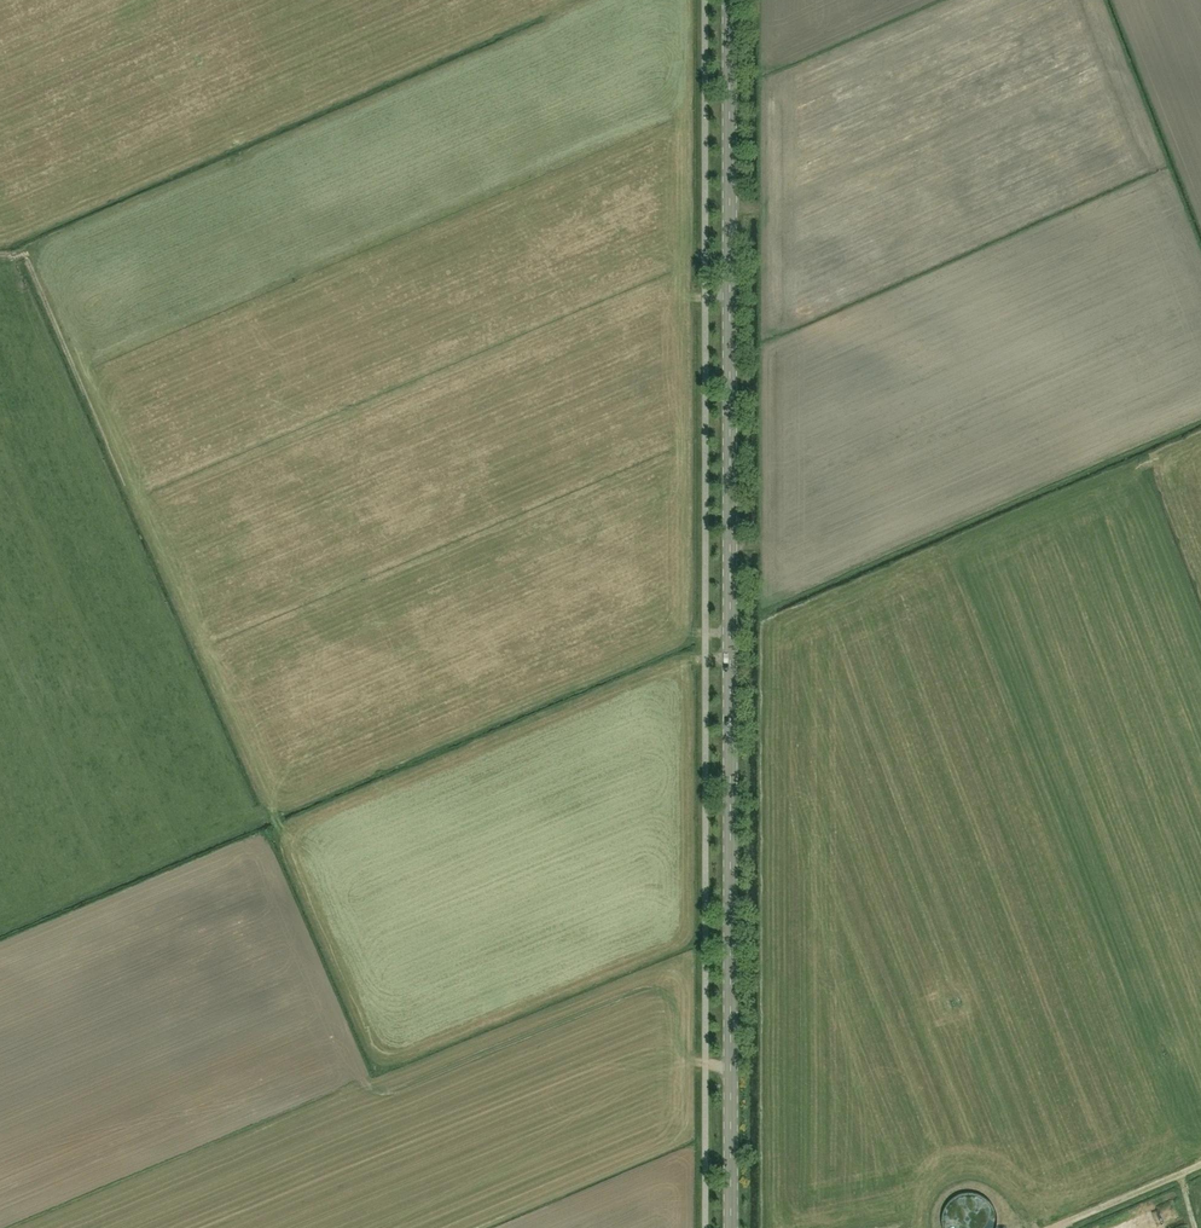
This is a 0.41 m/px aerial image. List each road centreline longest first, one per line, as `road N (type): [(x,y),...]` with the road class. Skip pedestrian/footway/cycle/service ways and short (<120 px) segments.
road 1 (secondary): [(731,1227),(731,0)]

